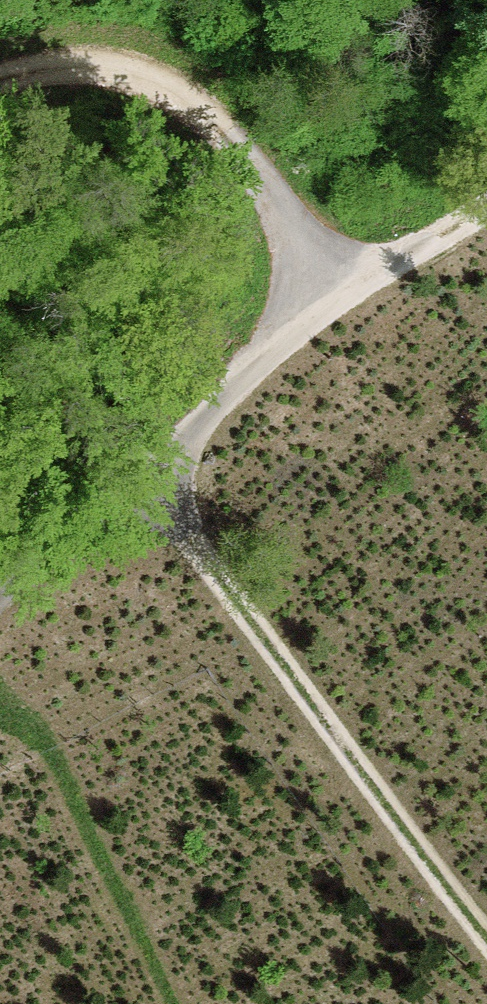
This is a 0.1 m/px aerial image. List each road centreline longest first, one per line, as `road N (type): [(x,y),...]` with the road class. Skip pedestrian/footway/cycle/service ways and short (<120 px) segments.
road 1 (track): [(149,481),(278,675),(486,946)]
road 2 (track): [(0,77),(80,63),(128,72),(174,93),(228,137),(349,296)]
road 3 (track): [(149,481),(349,296)]
road 4 (track): [(0,603),(149,481)]
road 5 (track): [(349,296),(486,205)]

